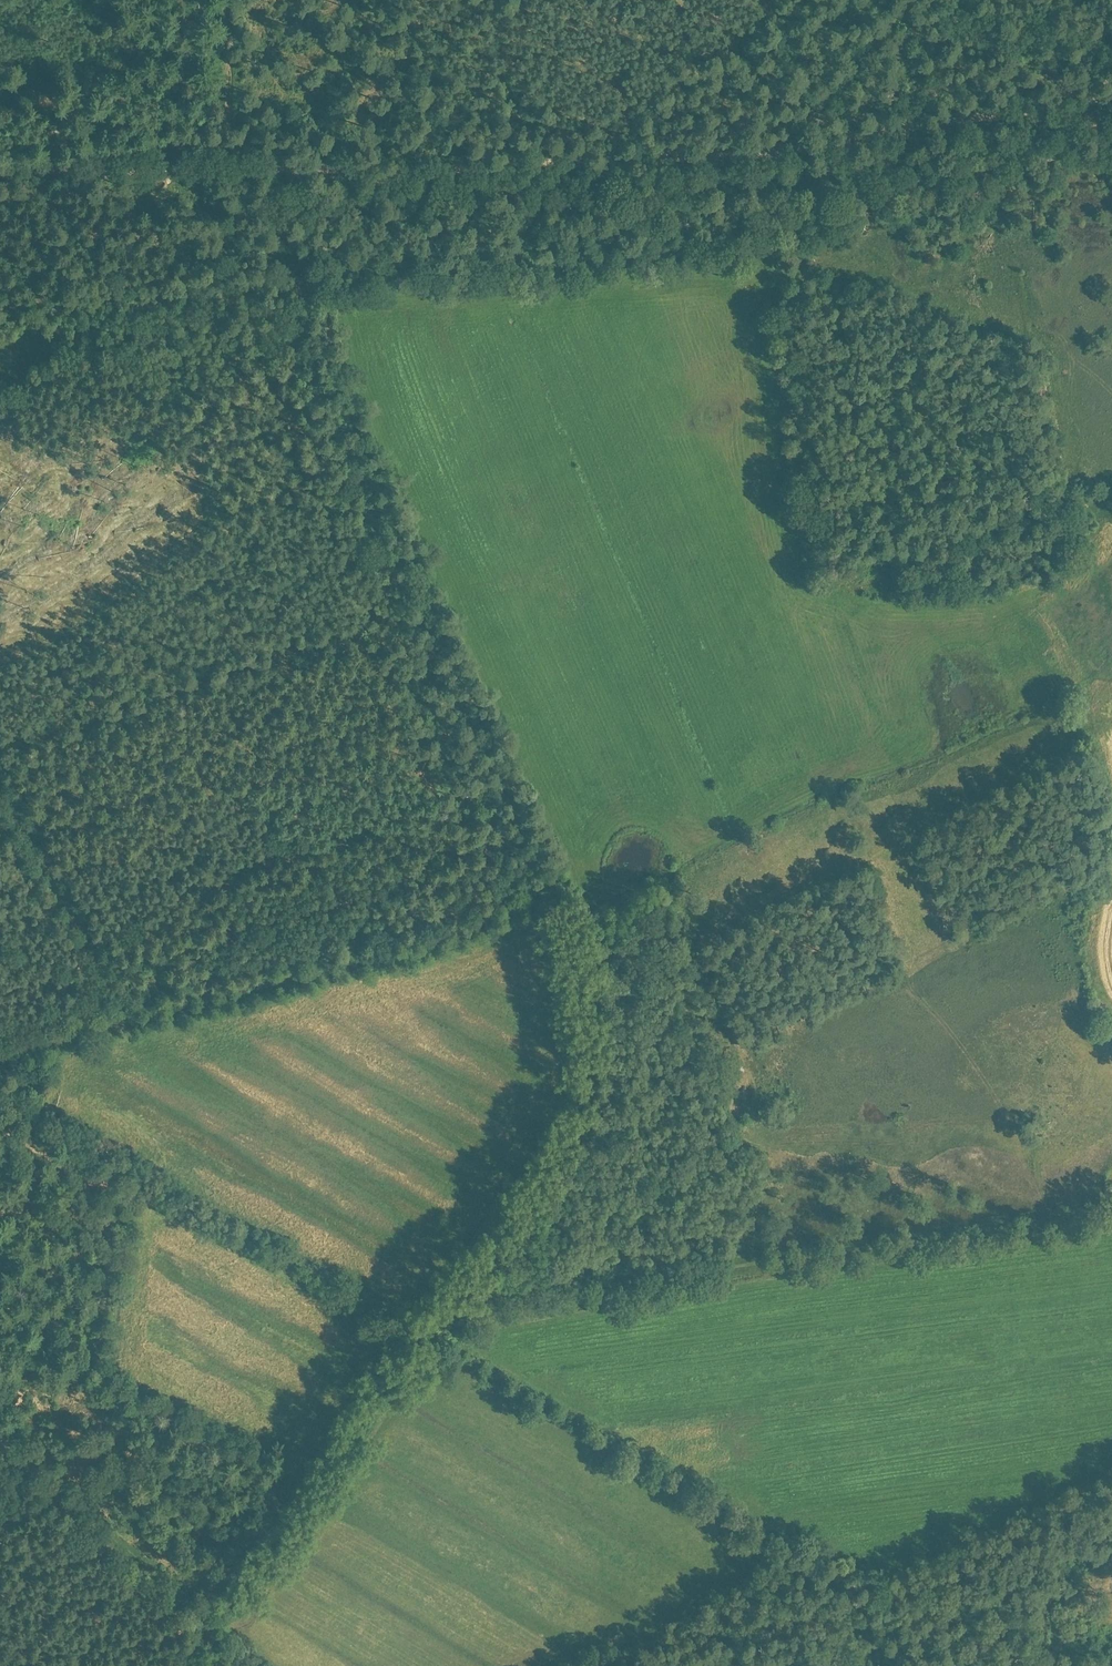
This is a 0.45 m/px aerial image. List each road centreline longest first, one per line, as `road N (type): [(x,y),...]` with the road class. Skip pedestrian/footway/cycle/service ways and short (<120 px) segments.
road 1 (track): [(191,1665),(580,1108),(589,1027),(557,888)]
road 2 (track): [(229,169),(643,158),(1111,91)]
road 3 (track): [(557,888),(369,462),(342,390),(319,276),(209,206),(197,169)]
road 4 (track): [(443,1307),(1111,1213)]
road 5 (track): [(557,888),(436,942),(0,1057)]
road 6 (track): [(0,1418),(31,1473),(221,1622)]
road 7 (track): [(139,1018),(0,792)]
road 8 (track): [(0,170),(197,169)]
road 9 (track): [(904,0),(840,79),(772,140)]
road 10 (track): [(229,169),(225,0)]
road 11 (track): [(1005,105),(1111,42)]

